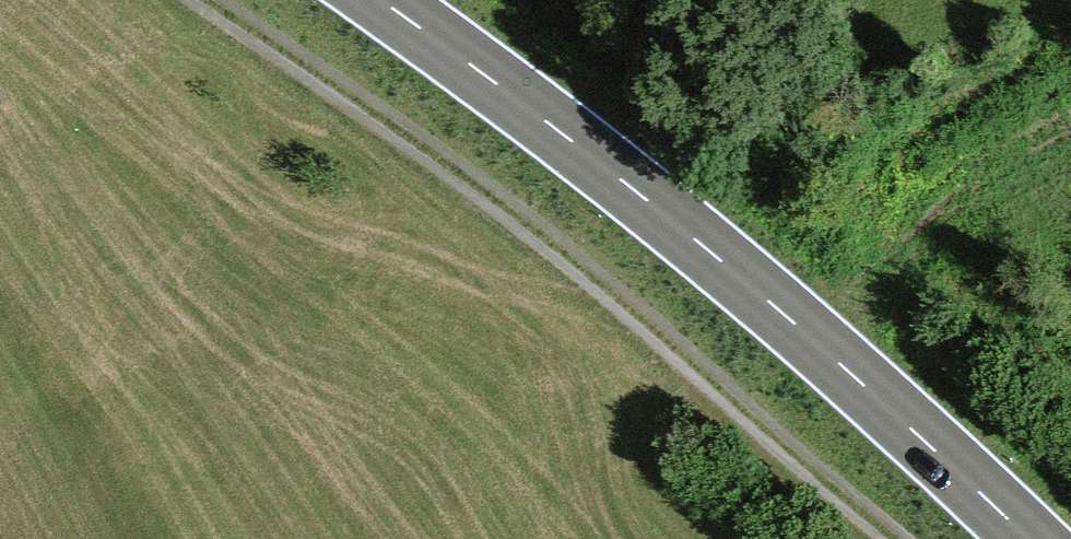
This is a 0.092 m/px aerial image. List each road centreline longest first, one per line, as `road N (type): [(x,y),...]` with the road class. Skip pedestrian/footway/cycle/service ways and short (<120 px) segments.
road 1 (track): [(201,0),(589,280),(886,538)]
road 2 (secondary): [(1026,538),(906,424),(635,191),(379,0)]

